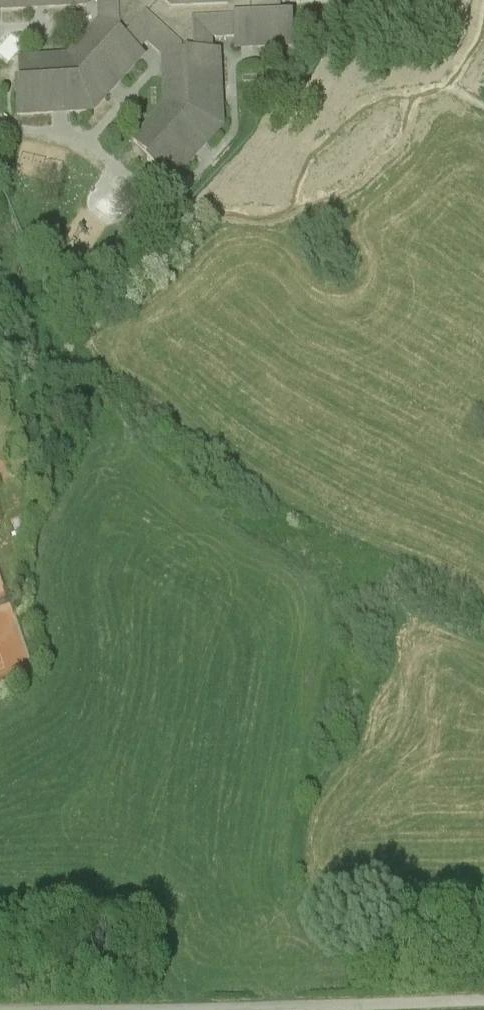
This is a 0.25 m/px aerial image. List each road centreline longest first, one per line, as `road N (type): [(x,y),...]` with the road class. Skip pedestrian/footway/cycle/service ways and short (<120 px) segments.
road 1 (track): [(1,1009),(483,1000)]

